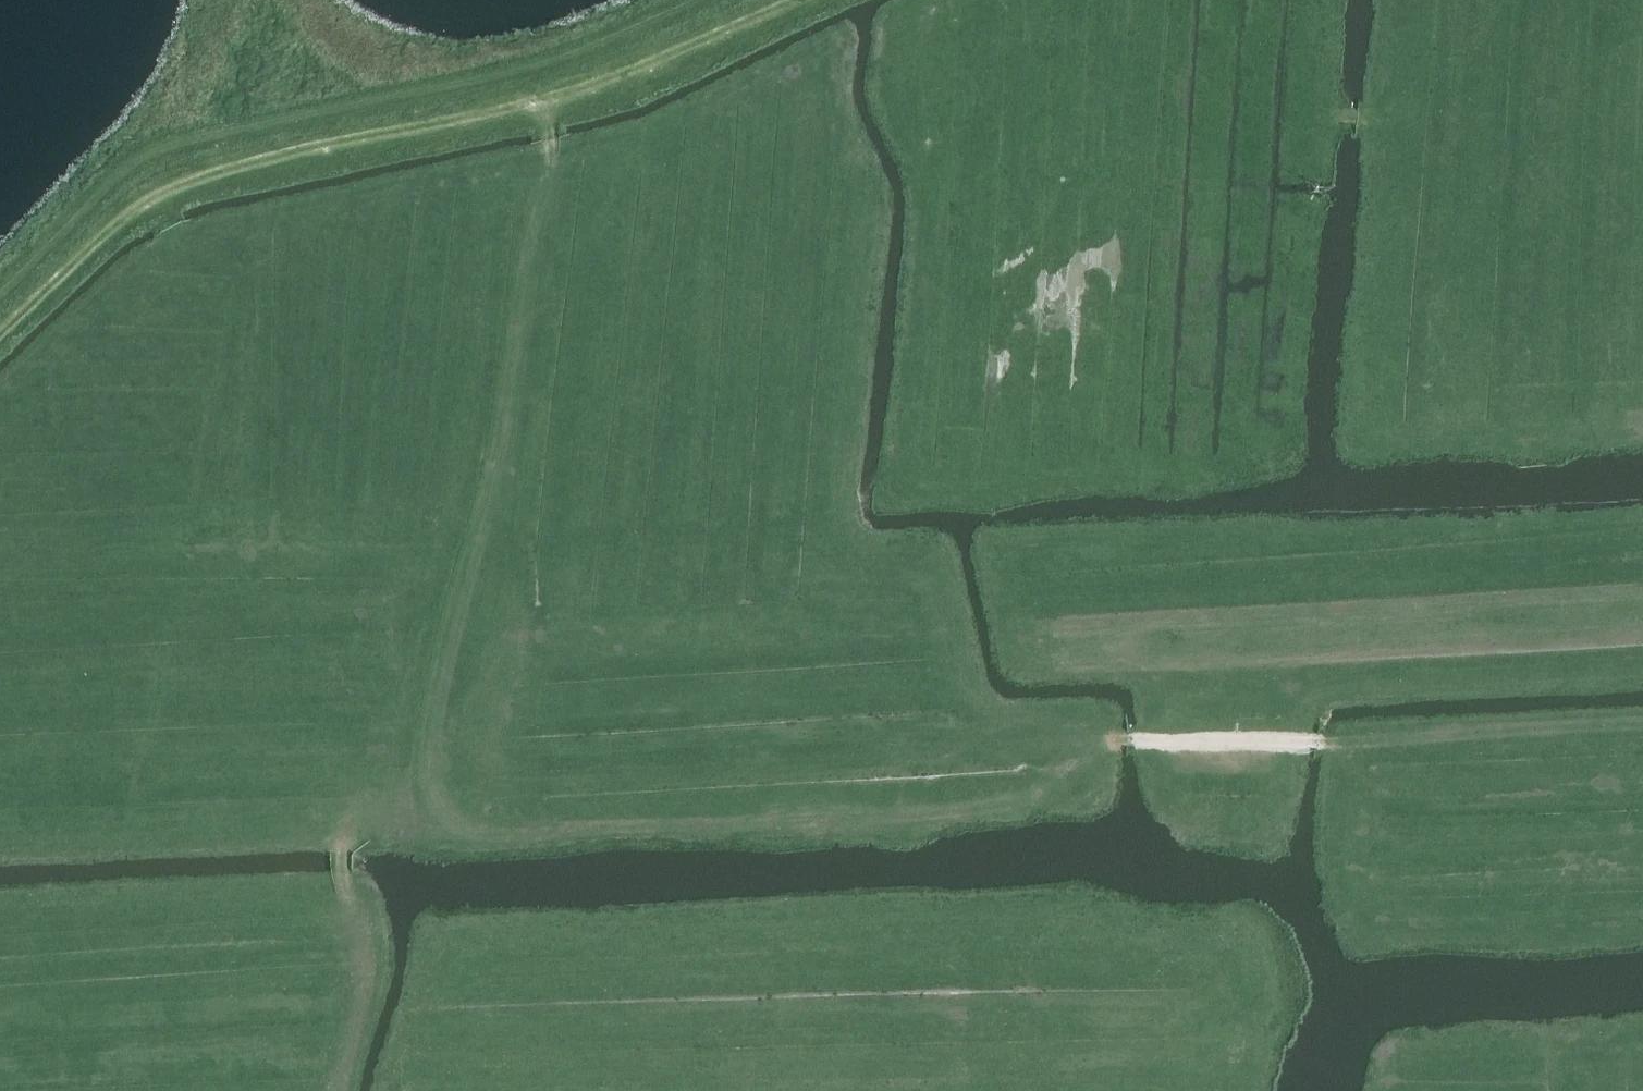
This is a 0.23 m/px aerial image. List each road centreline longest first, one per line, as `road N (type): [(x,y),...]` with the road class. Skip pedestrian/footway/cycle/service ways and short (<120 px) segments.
road 1 (track): [(804,0),(631,79),(197,178),(158,195),(0,333)]

